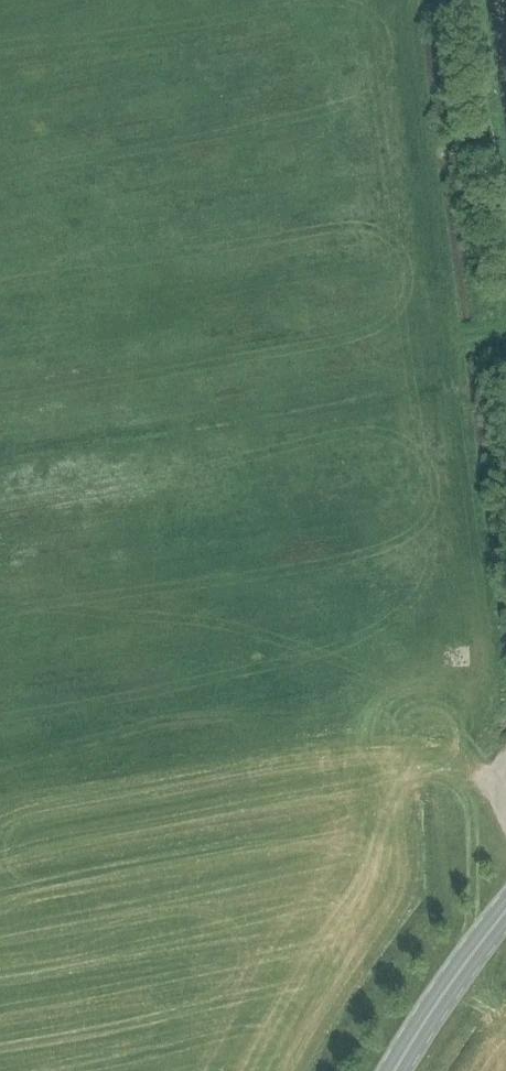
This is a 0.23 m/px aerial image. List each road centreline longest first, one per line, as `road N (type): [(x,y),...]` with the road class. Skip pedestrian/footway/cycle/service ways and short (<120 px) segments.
road 1 (primary): [(397,1070),(505,909)]

